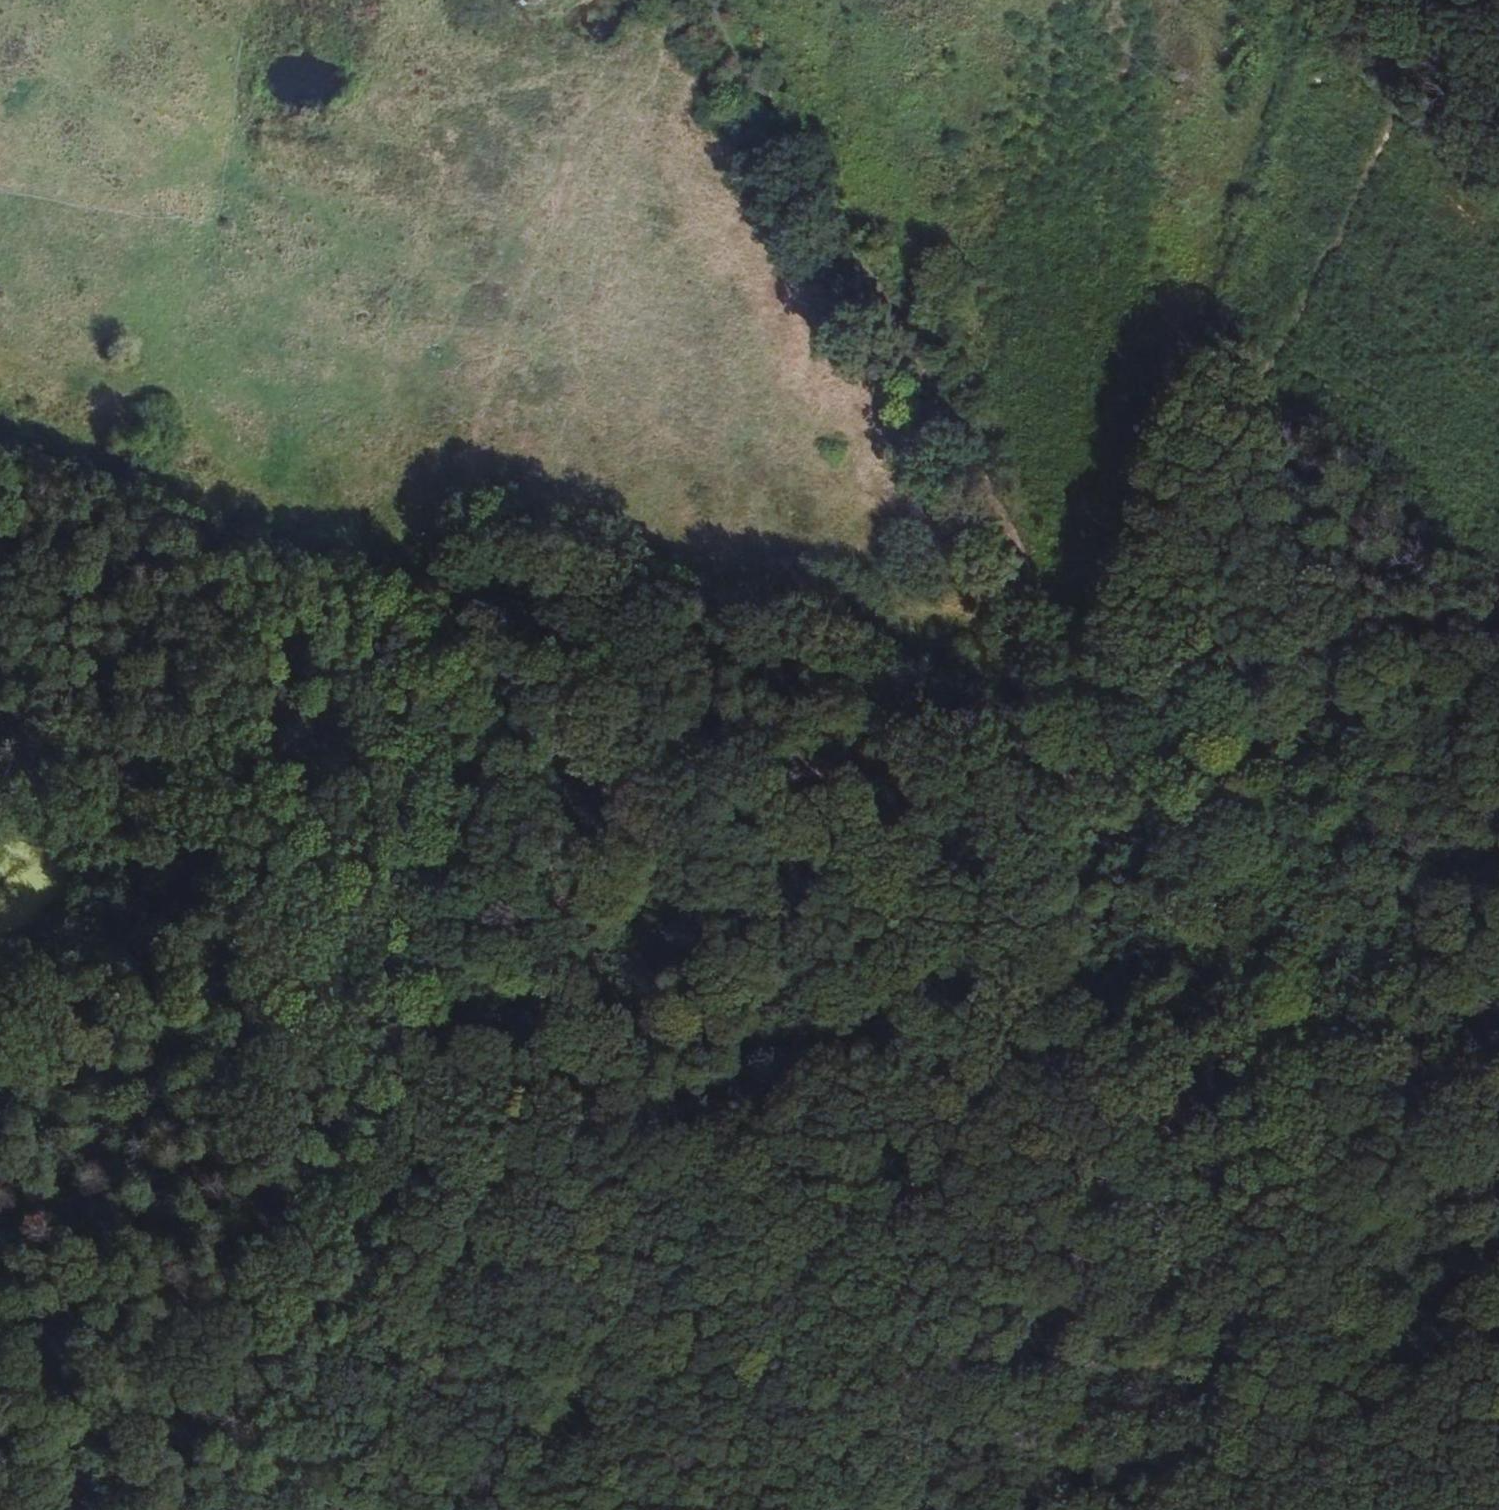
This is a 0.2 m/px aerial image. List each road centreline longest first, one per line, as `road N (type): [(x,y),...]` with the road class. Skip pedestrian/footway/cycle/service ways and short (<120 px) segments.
road 1 (track): [(1290,1387),(1287,1221),(1107,719),(713,0)]
road 2 (track): [(1331,1509),(1285,1398)]

